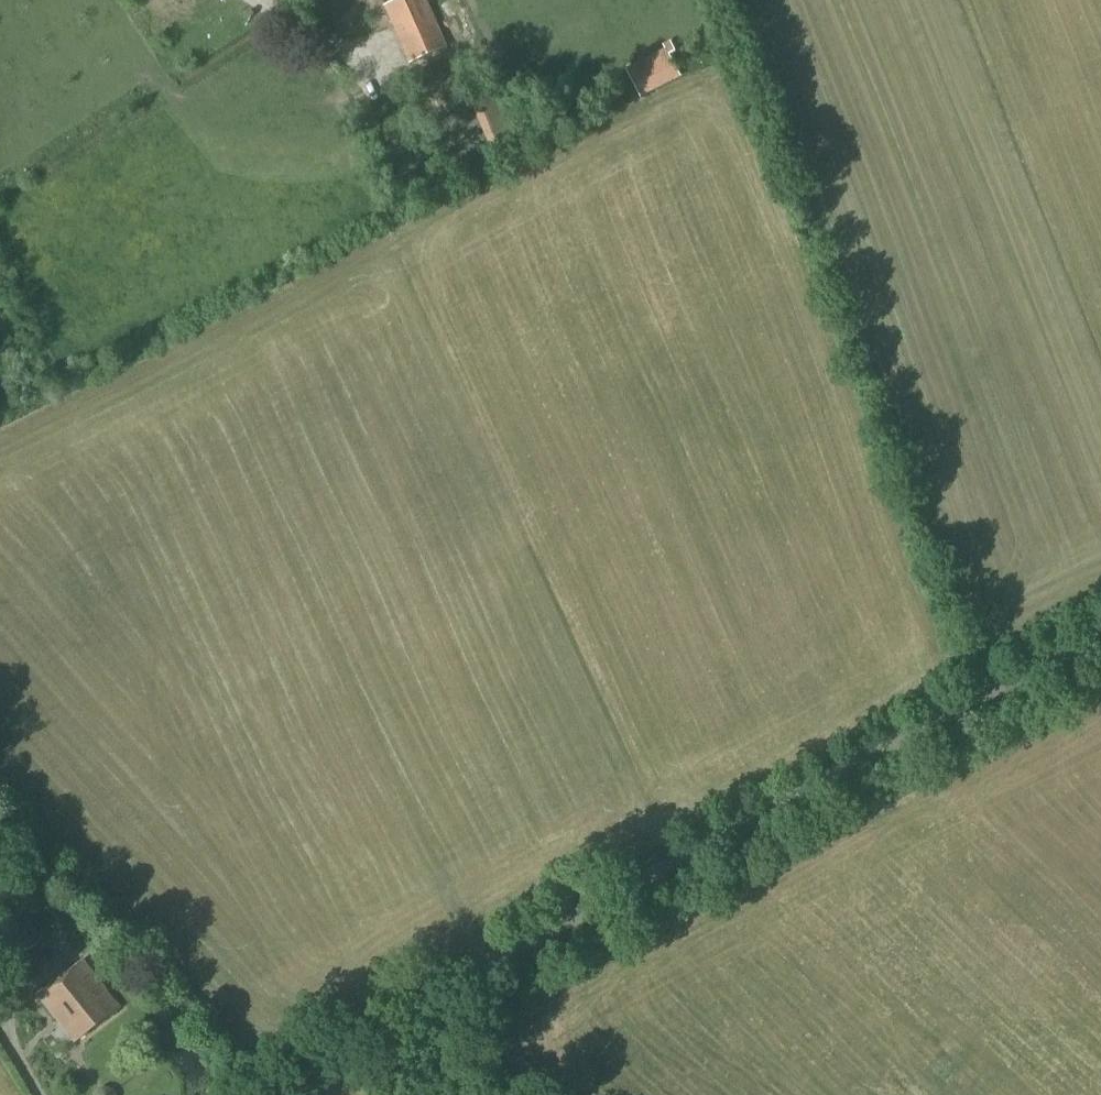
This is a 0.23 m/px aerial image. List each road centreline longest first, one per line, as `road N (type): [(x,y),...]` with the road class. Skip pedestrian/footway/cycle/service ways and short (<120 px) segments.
road 1 (unclassified): [(292,1094),(486,959),(1100,629)]

